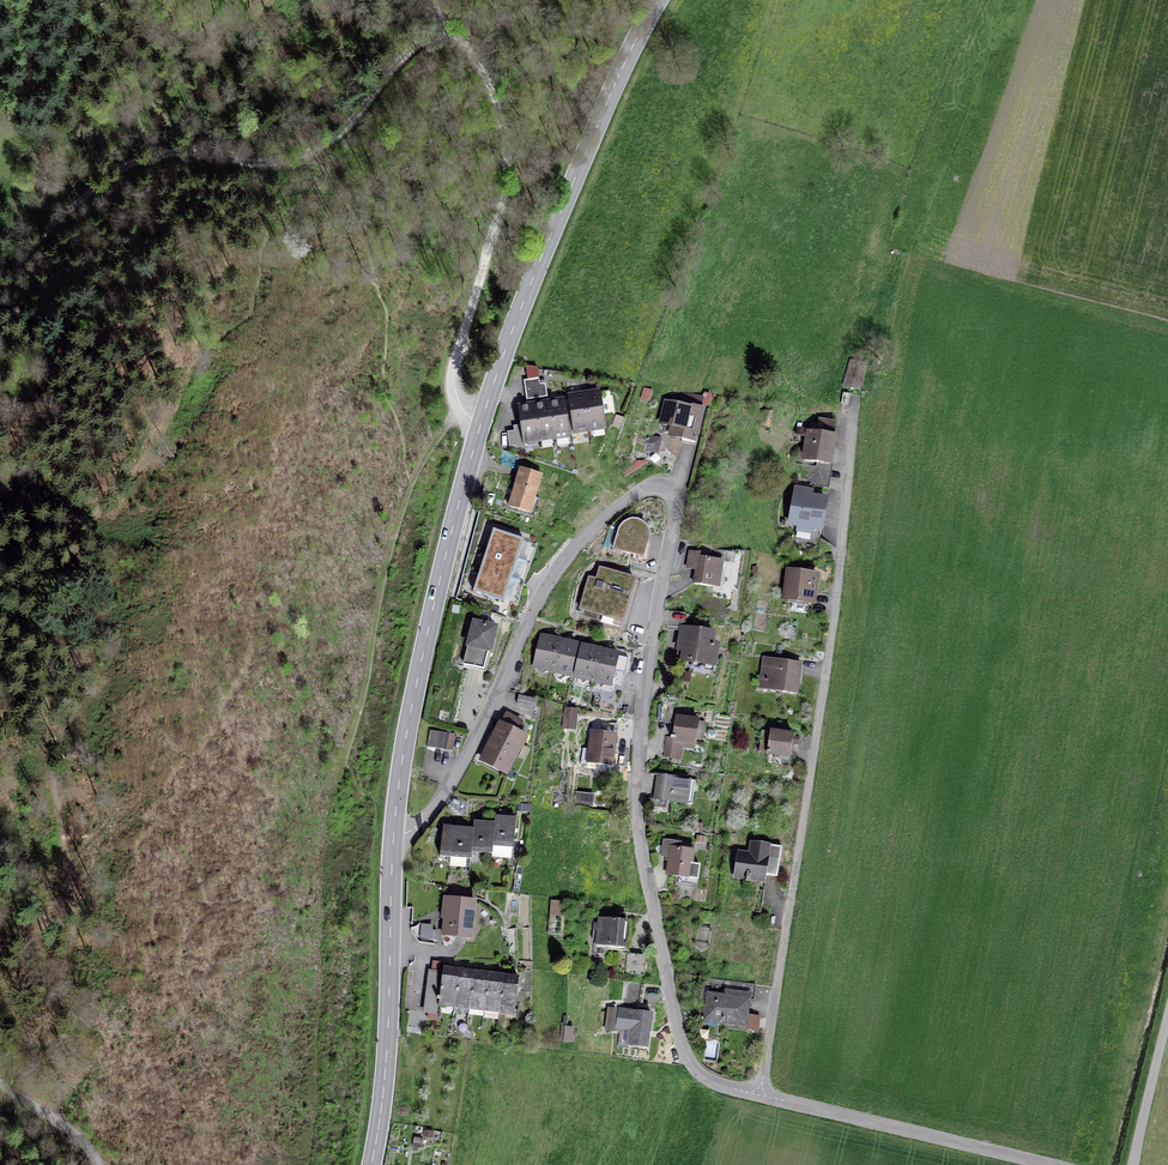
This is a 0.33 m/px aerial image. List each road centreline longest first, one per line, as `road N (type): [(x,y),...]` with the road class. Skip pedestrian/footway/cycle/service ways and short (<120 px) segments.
road 1 (residential): [(394,833),(425,822),(446,796),(550,583),(583,541),(652,488),(672,490),(683,514),(660,595),(635,813),(692,1066),(716,1083),(761,1095)]
road 2 (track): [(304,155),(281,197),(250,315),(191,361),(158,440),(107,500),(61,590),(54,763),(79,939),(22,1102)]
road 3 (track): [(0,283),(43,230),(143,155),(177,150),(265,163),(306,154),(378,96),(414,45),(438,34),(455,38),(474,58),(506,139),(496,237),(450,393),(457,416),(482,435)]
road 4 (secondary): [(661,0),(608,108),(501,375),(420,669),(394,833)]
road 5 (track): [(457,416),(415,475),(370,640),(371,674),(324,833),(323,998),(309,1164)]
road 6 (residential): [(761,1095),(836,609),(856,411)]
road 7 (secondary): [(394,833),(391,1043),(374,1164)]
road 8 (unclassified): [(761,1095),(1051,1164)]
road 9 (track): [(433,0),(438,34),(530,0)]

